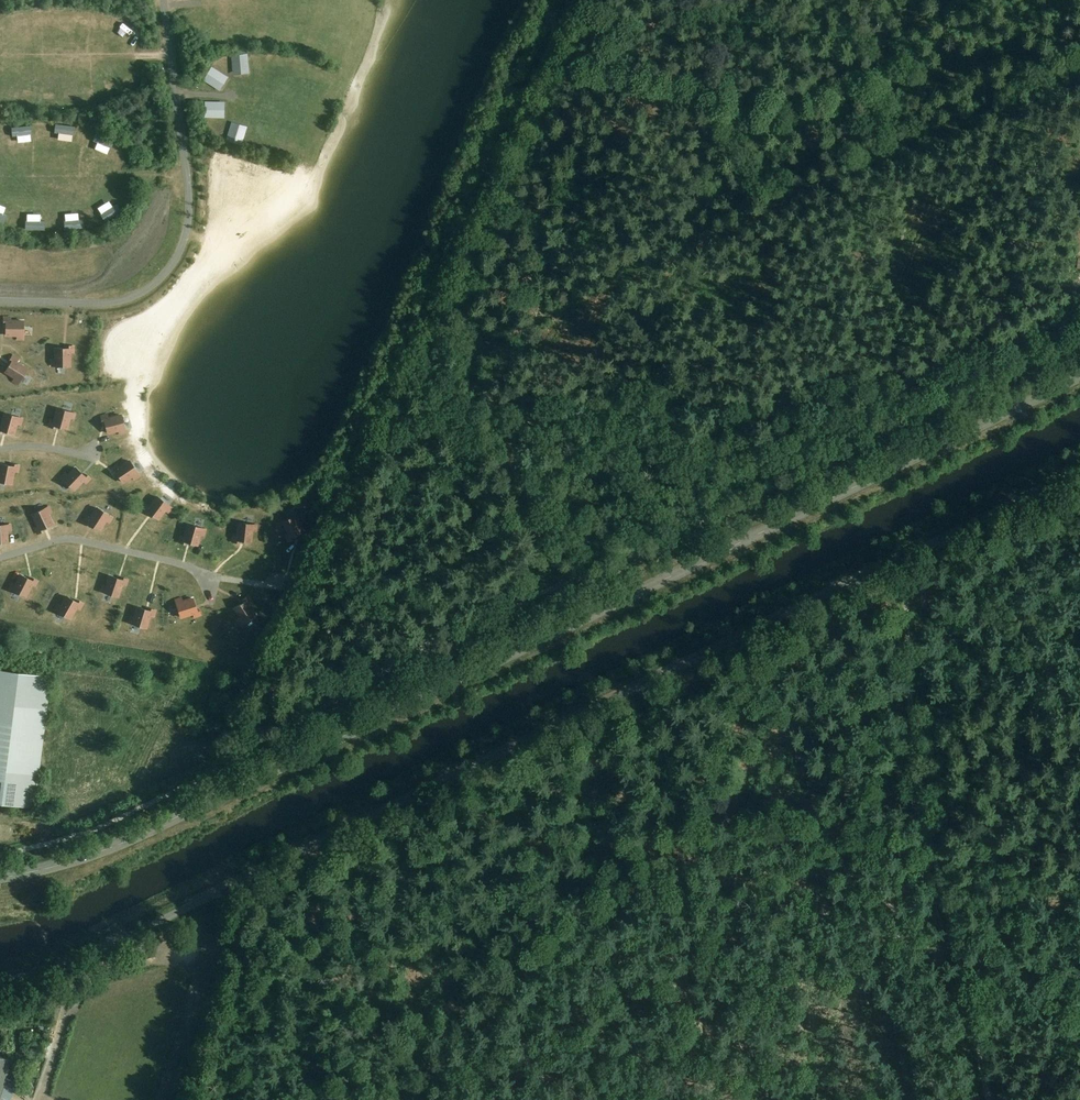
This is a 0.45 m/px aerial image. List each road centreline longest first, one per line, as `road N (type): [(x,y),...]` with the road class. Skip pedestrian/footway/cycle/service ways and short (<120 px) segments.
road 1 (unclassified): [(0,982),(64,967),(1079,471)]
road 2 (tertiary): [(0,878),(150,830),(1079,377)]
road 3 (track): [(478,353),(1079,59)]
road 4 (track): [(505,431),(464,291),(567,70)]
road 5 (track): [(407,1099),(536,960),(678,862)]
road 6 (track): [(937,864),(910,739),(905,556)]
road 7 (track): [(678,862),(781,829),(845,836),(937,864)]
road 8 (track): [(985,1099),(961,953),(937,864)]
road 9 (track): [(179,1099),(243,906),(242,880)]
road 10 (track): [(575,624),(505,431)]
road 11 (track): [(860,165),(895,0)]

